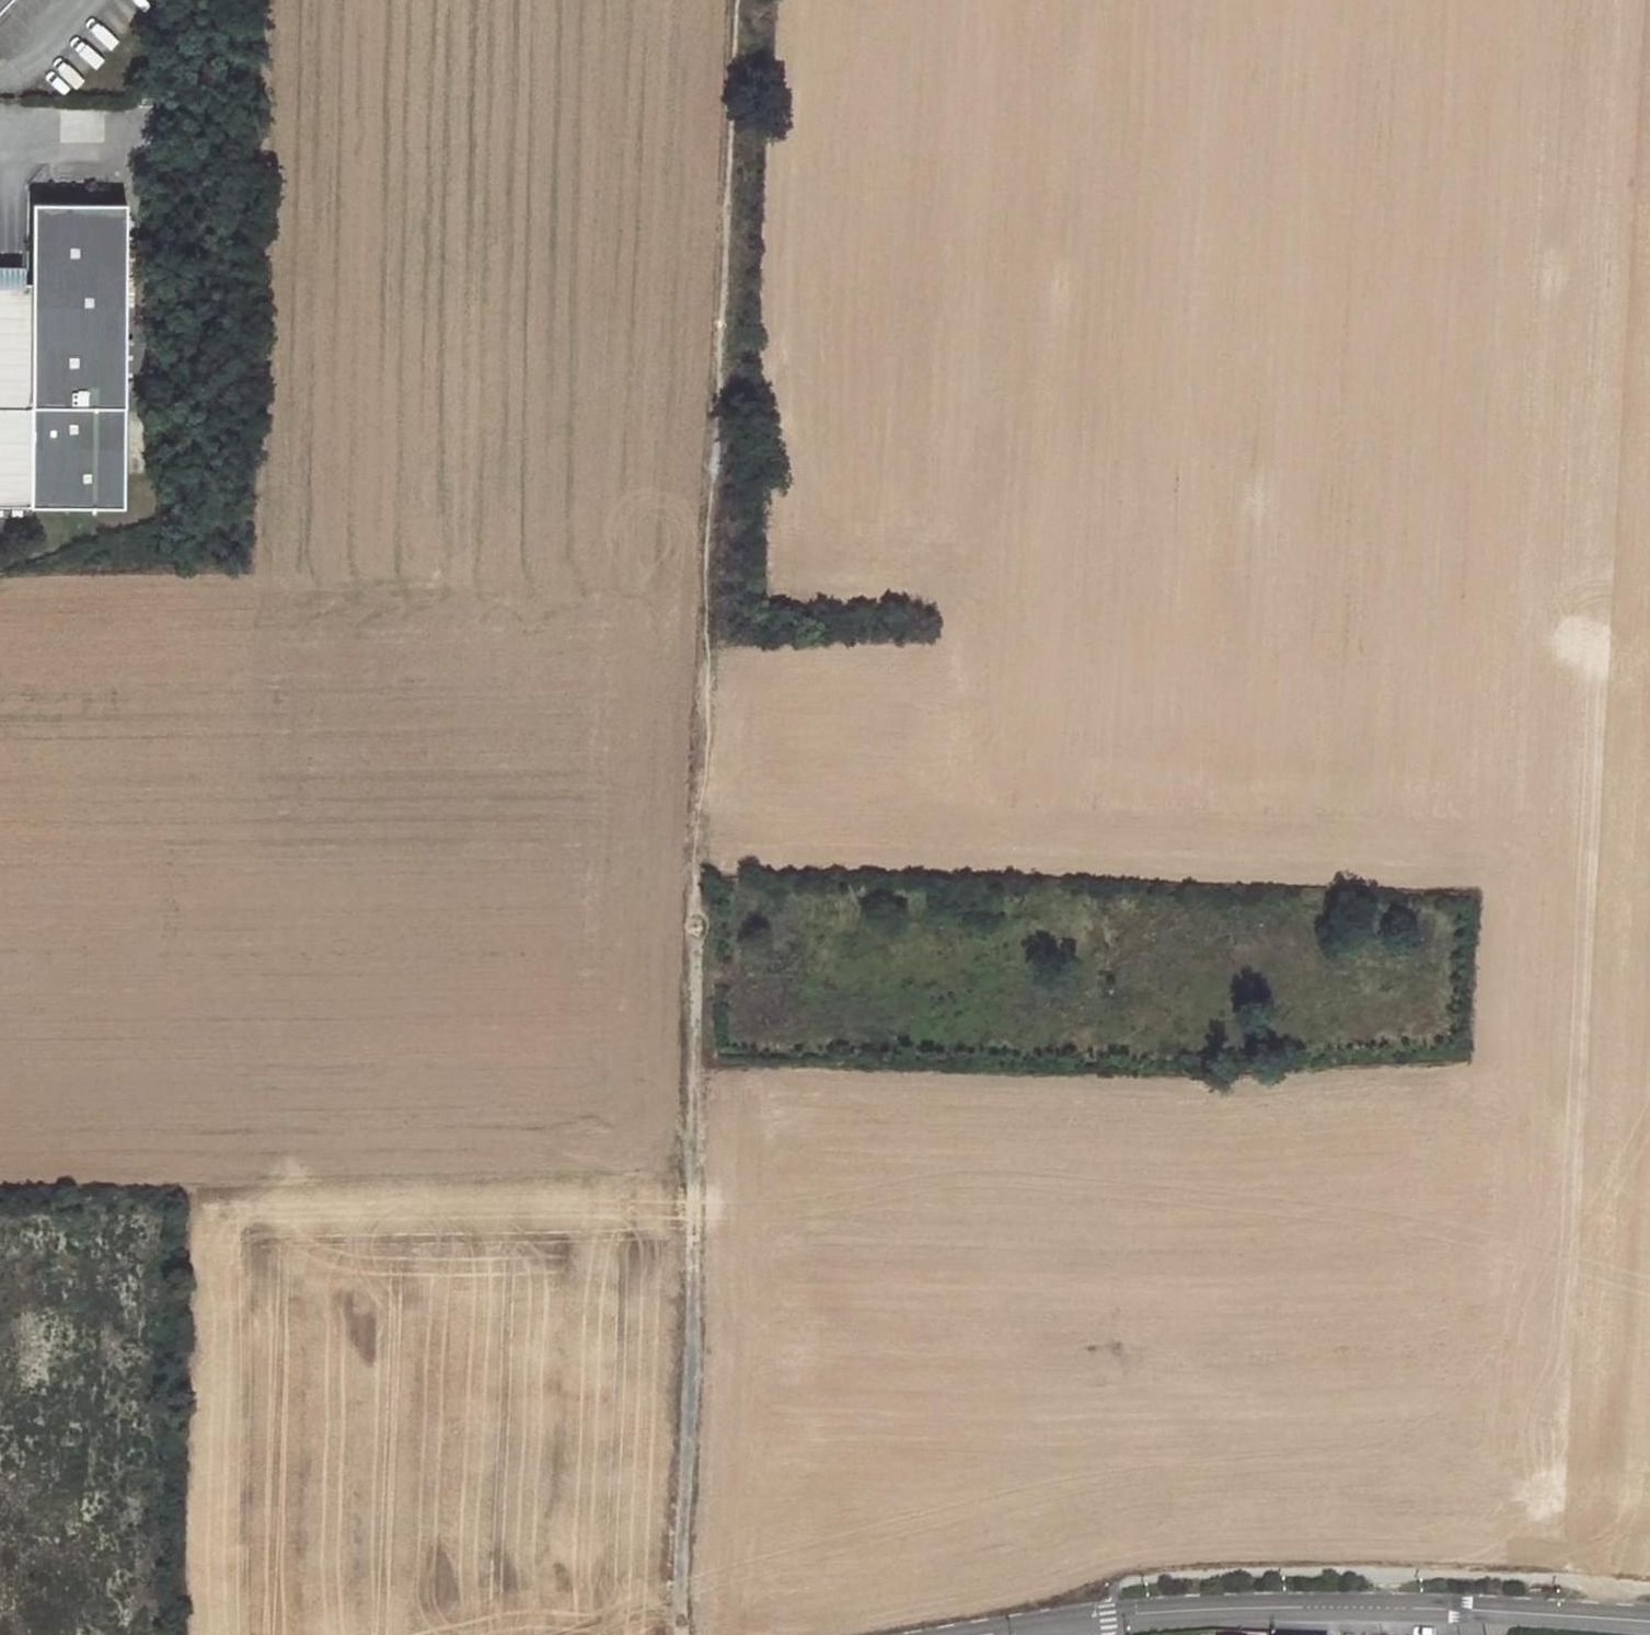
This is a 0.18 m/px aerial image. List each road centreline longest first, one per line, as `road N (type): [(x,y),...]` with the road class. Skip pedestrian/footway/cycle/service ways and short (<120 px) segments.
road 1 (track): [(684,1634),(698,1310),(687,1047),(702,696),(699,554),(734,0)]
road 2 (tertiary): [(1063,1629),(1272,1609),(1649,1627)]

